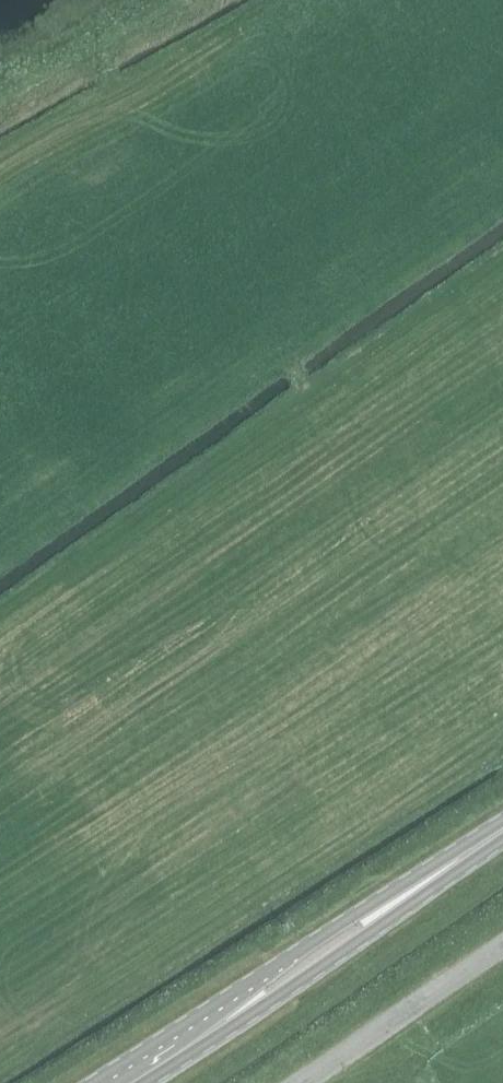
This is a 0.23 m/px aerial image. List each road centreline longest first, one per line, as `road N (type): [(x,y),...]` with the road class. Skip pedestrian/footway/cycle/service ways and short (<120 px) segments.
road 1 (primary): [(481,843),(455,850),(92,1082)]
road 2 (primary): [(143,1082),(462,868),(481,843)]
road 3 (unclassified): [(300,1082),(502,945)]

